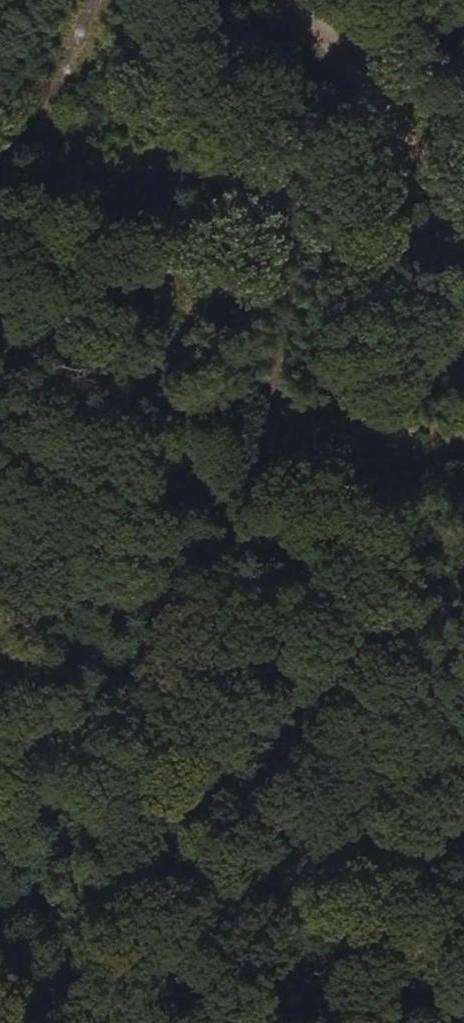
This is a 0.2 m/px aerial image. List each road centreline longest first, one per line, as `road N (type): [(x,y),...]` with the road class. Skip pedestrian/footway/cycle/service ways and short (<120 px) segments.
road 1 (unclassified): [(294,0),(463,224)]

